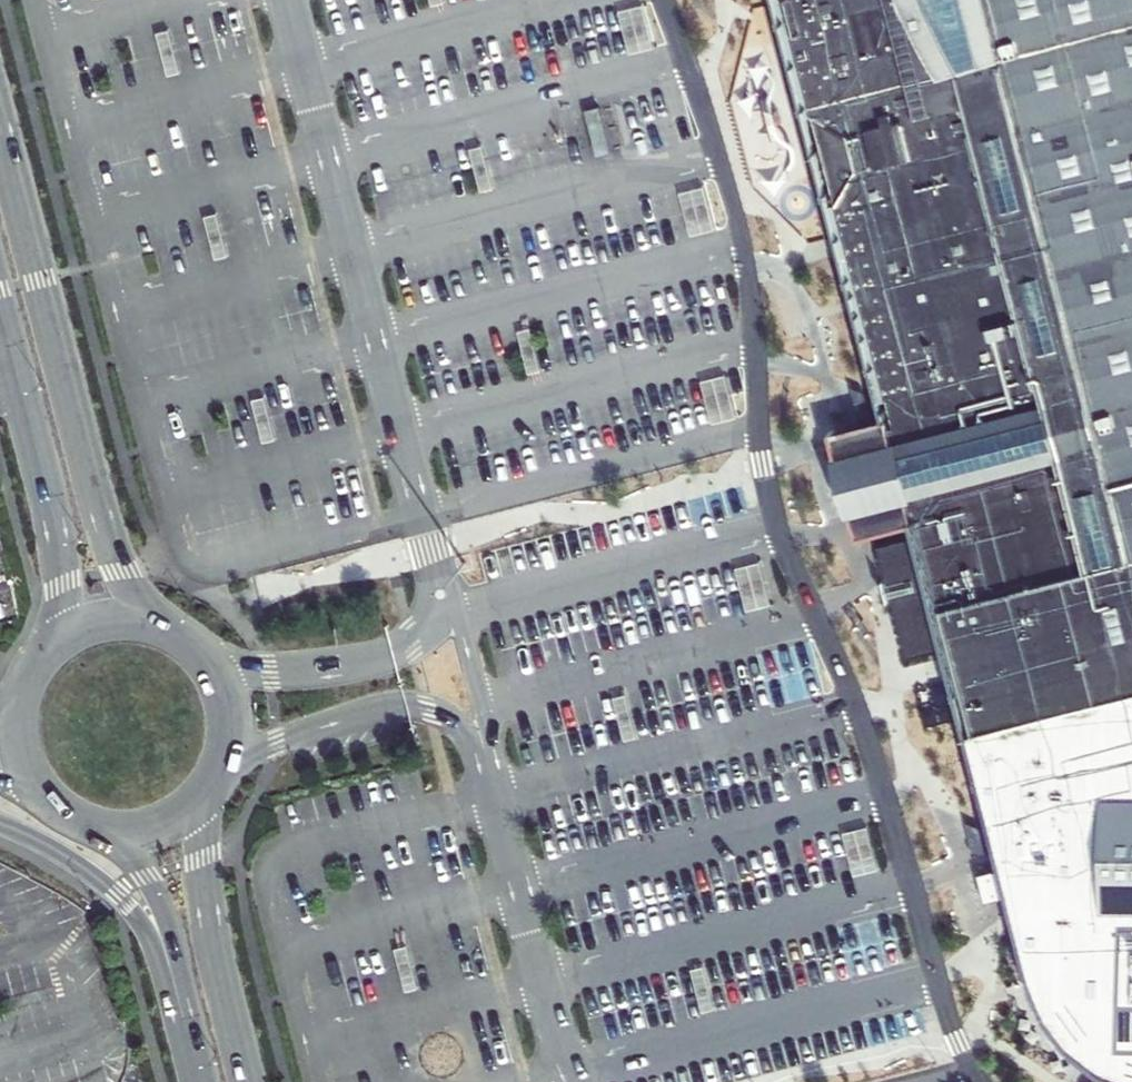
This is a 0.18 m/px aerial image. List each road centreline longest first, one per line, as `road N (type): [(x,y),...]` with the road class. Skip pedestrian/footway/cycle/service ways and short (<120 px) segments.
road 1 (tertiary): [(177,636),(137,594),(112,544),(0,119)]
road 2 (tertiary): [(0,312),(61,553),(64,606),(47,653)]
road 3 (unclassified): [(250,1081),(206,905),(205,791)]
road 4 (tertiary): [(0,827),(63,856),(133,910),(179,993)]
road 5 (unclassified): [(84,823),(146,877),(179,993)]
road 6 (tertiary): [(205,791),(224,751),(226,707),(209,666),(177,636)]
road 7 (tertiary): [(177,636),(109,622),(47,653)]
road 8 (tertiary): [(25,687),(22,754),(60,810)]
road 9 (tertiary): [(84,823),(143,828),(171,819),(205,791)]

